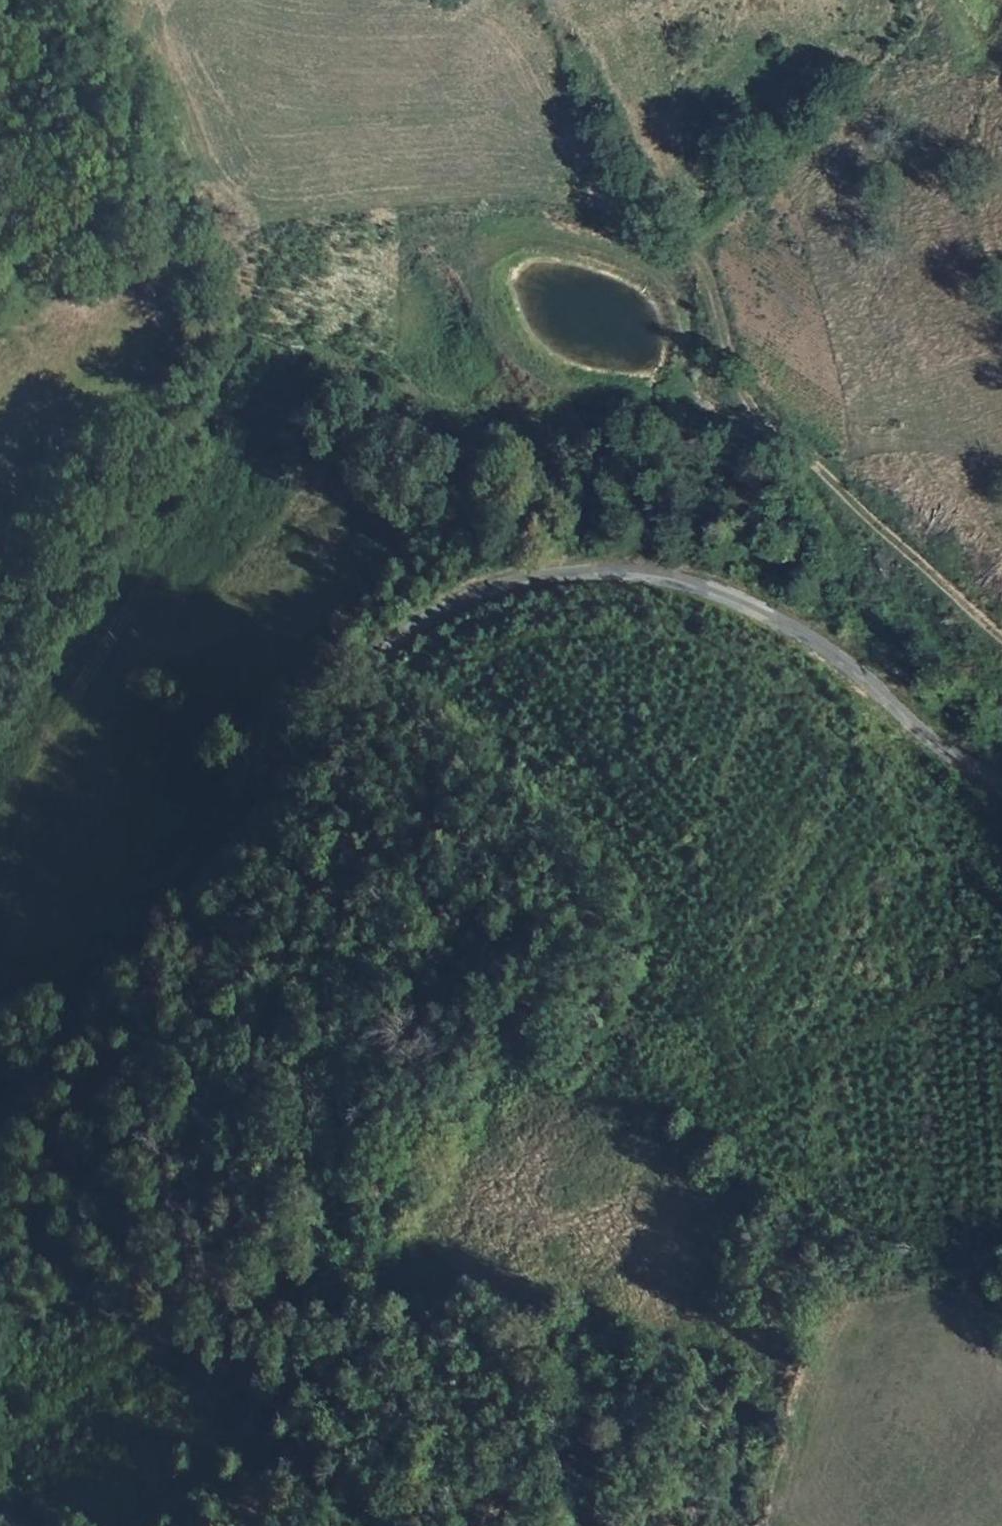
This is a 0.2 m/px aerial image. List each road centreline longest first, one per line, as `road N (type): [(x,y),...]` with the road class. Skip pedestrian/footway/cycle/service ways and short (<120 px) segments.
road 1 (unclassified): [(0,1102),(77,1047),(375,660),(466,592),(539,572),(605,568),(687,581),(748,603),(821,647),(972,775),(1001,787)]

